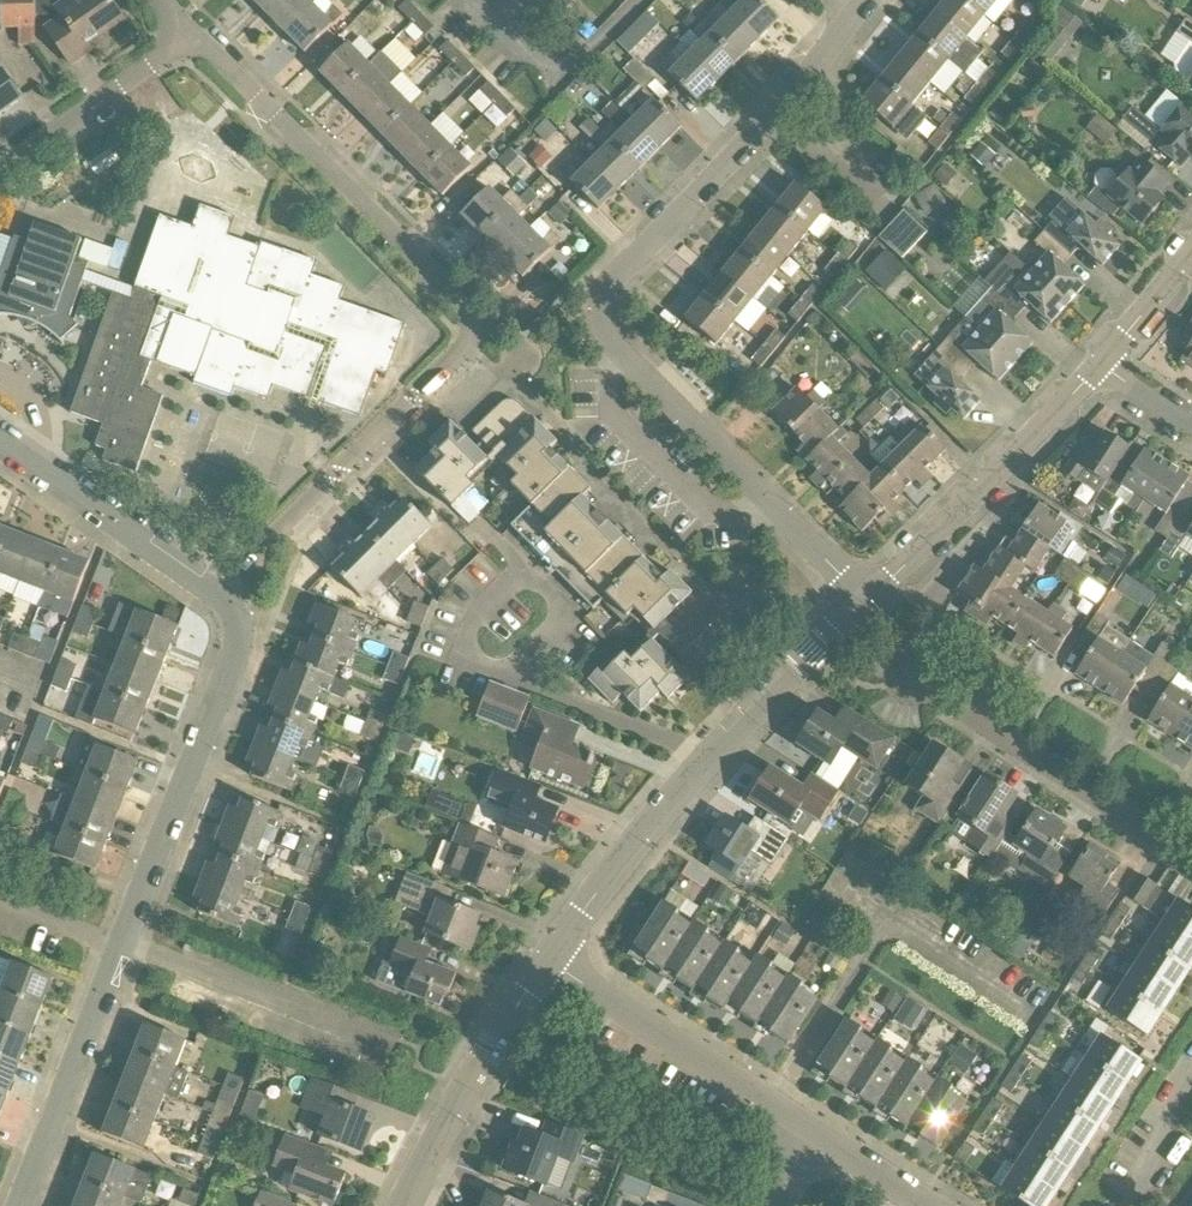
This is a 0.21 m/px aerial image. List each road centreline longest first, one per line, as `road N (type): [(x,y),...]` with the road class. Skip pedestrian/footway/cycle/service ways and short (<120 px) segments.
road 1 (residential): [(868,604),(605,359),(592,317),(605,279),(851,23)]
road 2 (residential): [(221,599),(471,345),(476,328),(464,305),(193,34)]
road 3 (residential): [(549,961),(706,763),(868,604)]
road 4 (residential): [(122,948),(236,650),(221,599)]
road 5 (residential): [(1191,874),(910,688)]
road 6 (residential): [(868,604),(1100,367)]
road 7 (residential): [(808,1132),(549,961)]
road 8 (residential): [(20,1205),(122,948)]
road 9 (residential): [(374,1046),(122,948)]
road 10 (residential): [(221,599),(0,446)]
road 11 (residential): [(643,0),(567,82),(550,82),(466,0)]
road 12 (residential): [(0,172),(193,34)]
road 13 (residential): [(467,1091),(549,961)]
road 14 (residential): [(1100,367),(1191,249)]
road 15 (residential): [(1134,1205),(1174,1097),(1191,1071)]
road 16 (residential): [(920,1205),(808,1132)]
road 17 (residential): [(122,948),(0,900)]
road 18 (unclassified): [(408,1205),(467,1091)]

